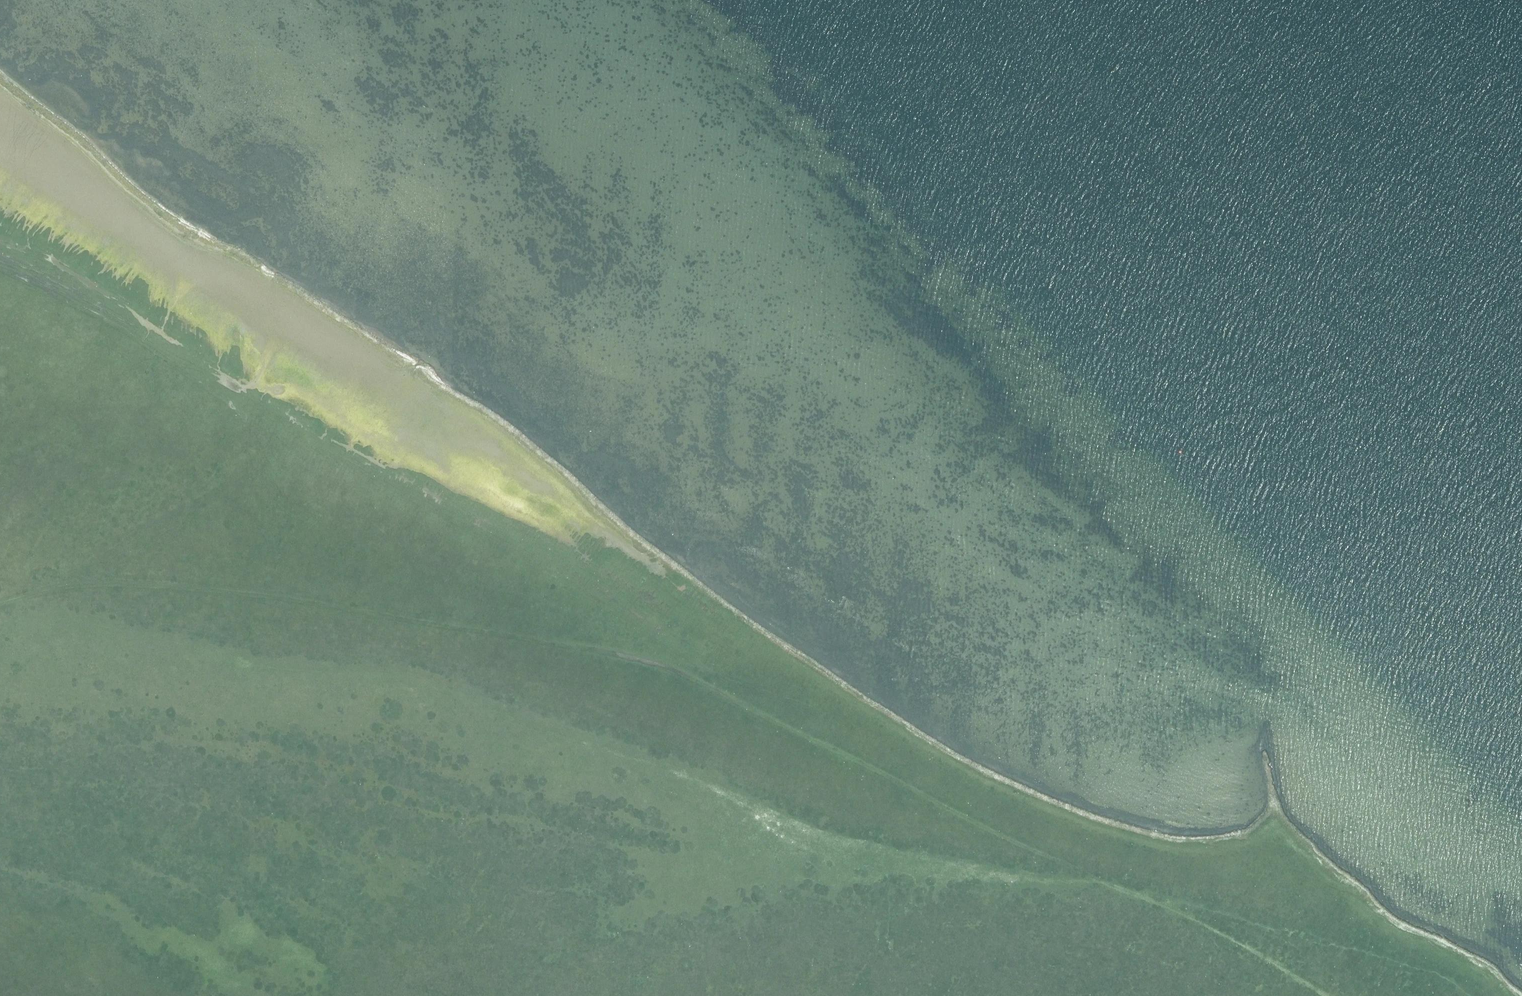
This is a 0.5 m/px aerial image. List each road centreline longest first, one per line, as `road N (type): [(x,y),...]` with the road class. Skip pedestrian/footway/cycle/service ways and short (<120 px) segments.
road 1 (track): [(1324,995),(1201,923),(1029,848),(654,662),(192,589),(90,582),(0,602)]

